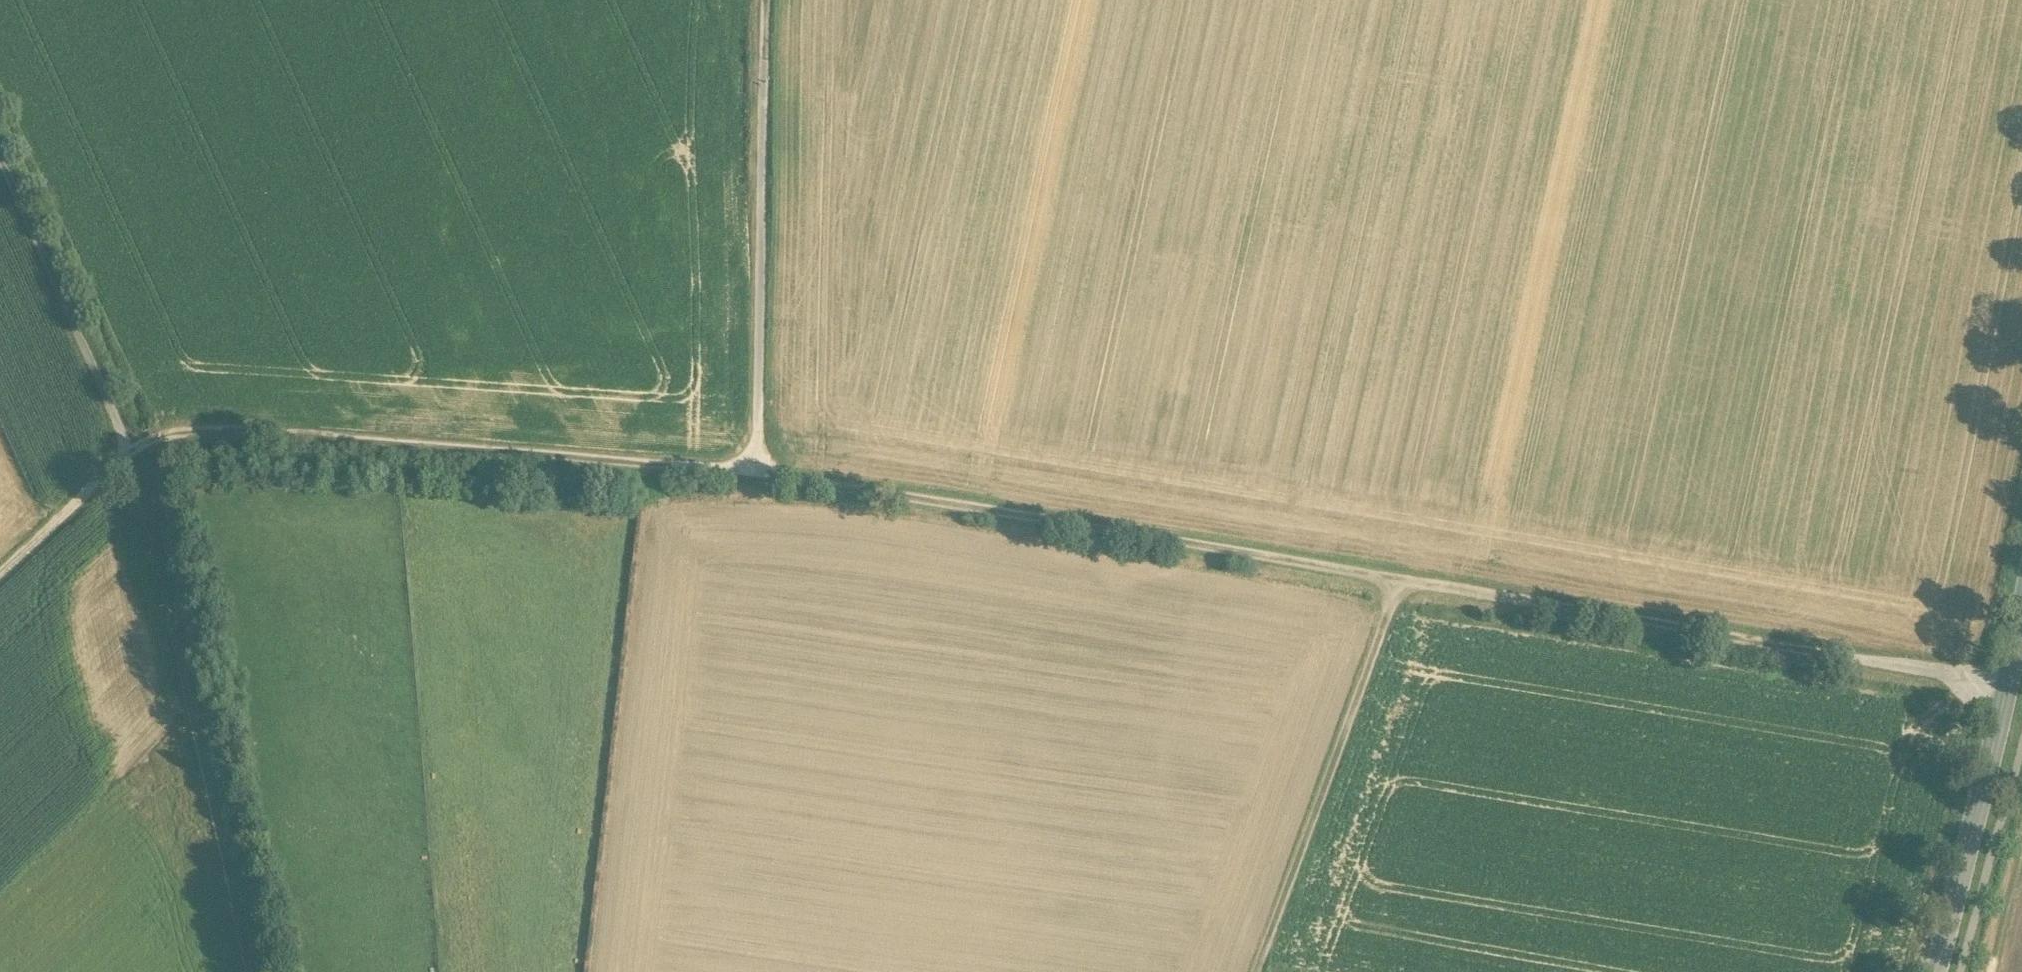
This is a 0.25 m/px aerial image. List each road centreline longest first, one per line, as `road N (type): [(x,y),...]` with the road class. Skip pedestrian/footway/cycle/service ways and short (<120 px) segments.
road 1 (track): [(2002,688),(1291,562),(1113,546),(771,488),(215,448),(171,451),(142,473)]
road 2 (track): [(142,473),(263,971)]
road 3 (track): [(771,488),(778,0)]
road 4 (track): [(1403,585),(1260,971)]
road 5 (secondary): [(1934,971),(2021,592)]
road 6 (track): [(0,142),(142,473)]
road 7 (track): [(0,604),(142,473)]

